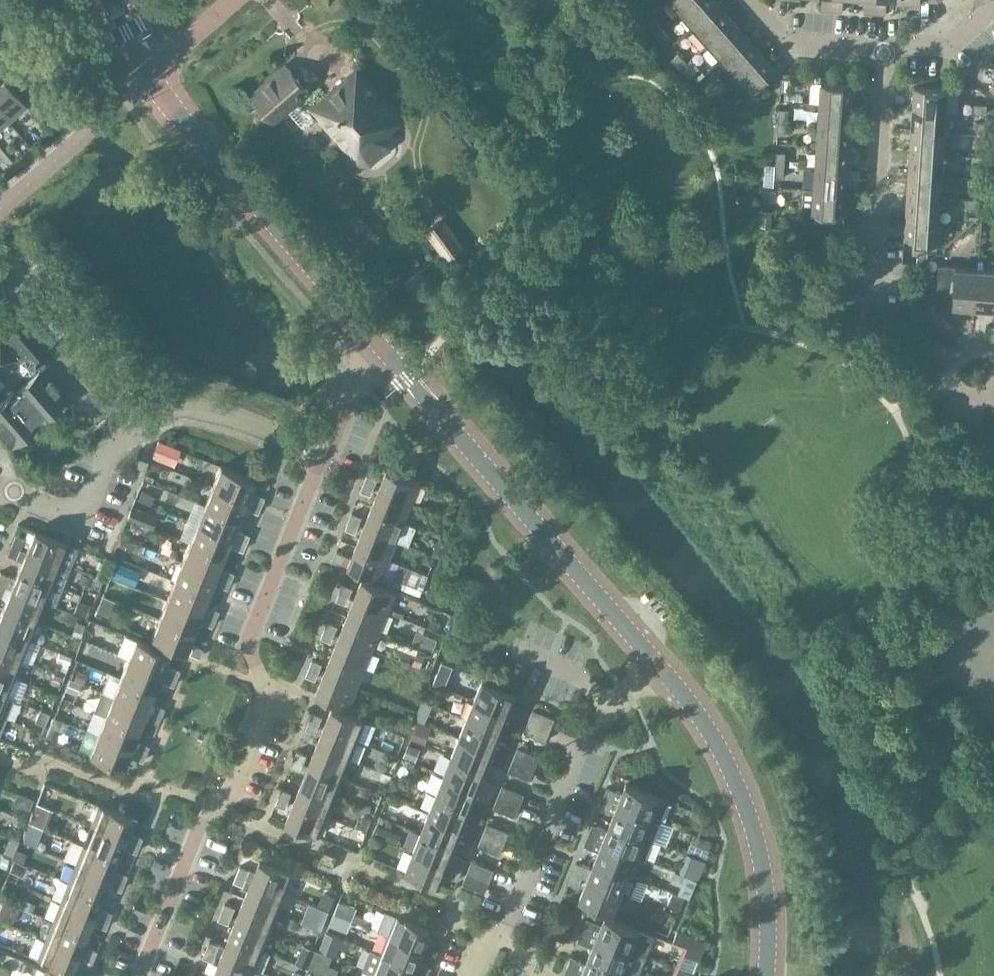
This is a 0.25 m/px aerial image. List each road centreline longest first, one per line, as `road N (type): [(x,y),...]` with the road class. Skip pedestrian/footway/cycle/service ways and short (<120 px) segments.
road 1 (residential): [(141,975),(204,820),(229,800),(265,702),(246,643),(323,453)]
road 2 (unclassified): [(658,665),(380,347)]
road 3 (residential): [(476,975),(593,714),(658,665)]
road 4 (unclassified): [(380,347),(148,77)]
road 5 (unclassified): [(767,975),(766,890),(750,821),(717,745),(658,665)]
road 6 (residential): [(867,284),(883,44)]
road 7 (residential): [(129,430),(179,407),(323,453)]
road 8 (residential): [(0,497),(13,492),(79,515),(129,430)]
road 9 (residential): [(883,44),(795,38),(770,27),(747,0)]
road 10 (residential): [(323,453),(380,347)]

